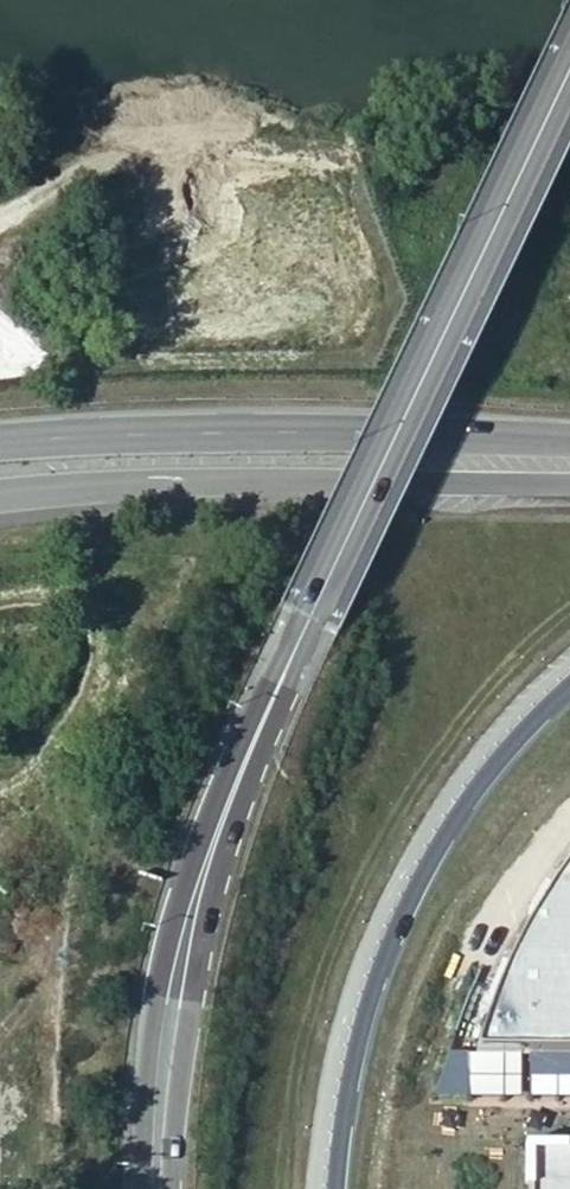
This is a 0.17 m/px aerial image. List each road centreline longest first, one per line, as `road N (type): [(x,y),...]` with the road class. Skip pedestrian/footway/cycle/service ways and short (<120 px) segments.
road 1 (secondary): [(163,1188),(163,1100),(207,859),(308,623),(569,78)]
road 2 (primary): [(0,496),(203,481),(569,482)]
road 3 (primary): [(569,435),(355,427),(0,440)]
road 4 (primary): [(340,1188),(391,939),(503,751),(569,692)]

